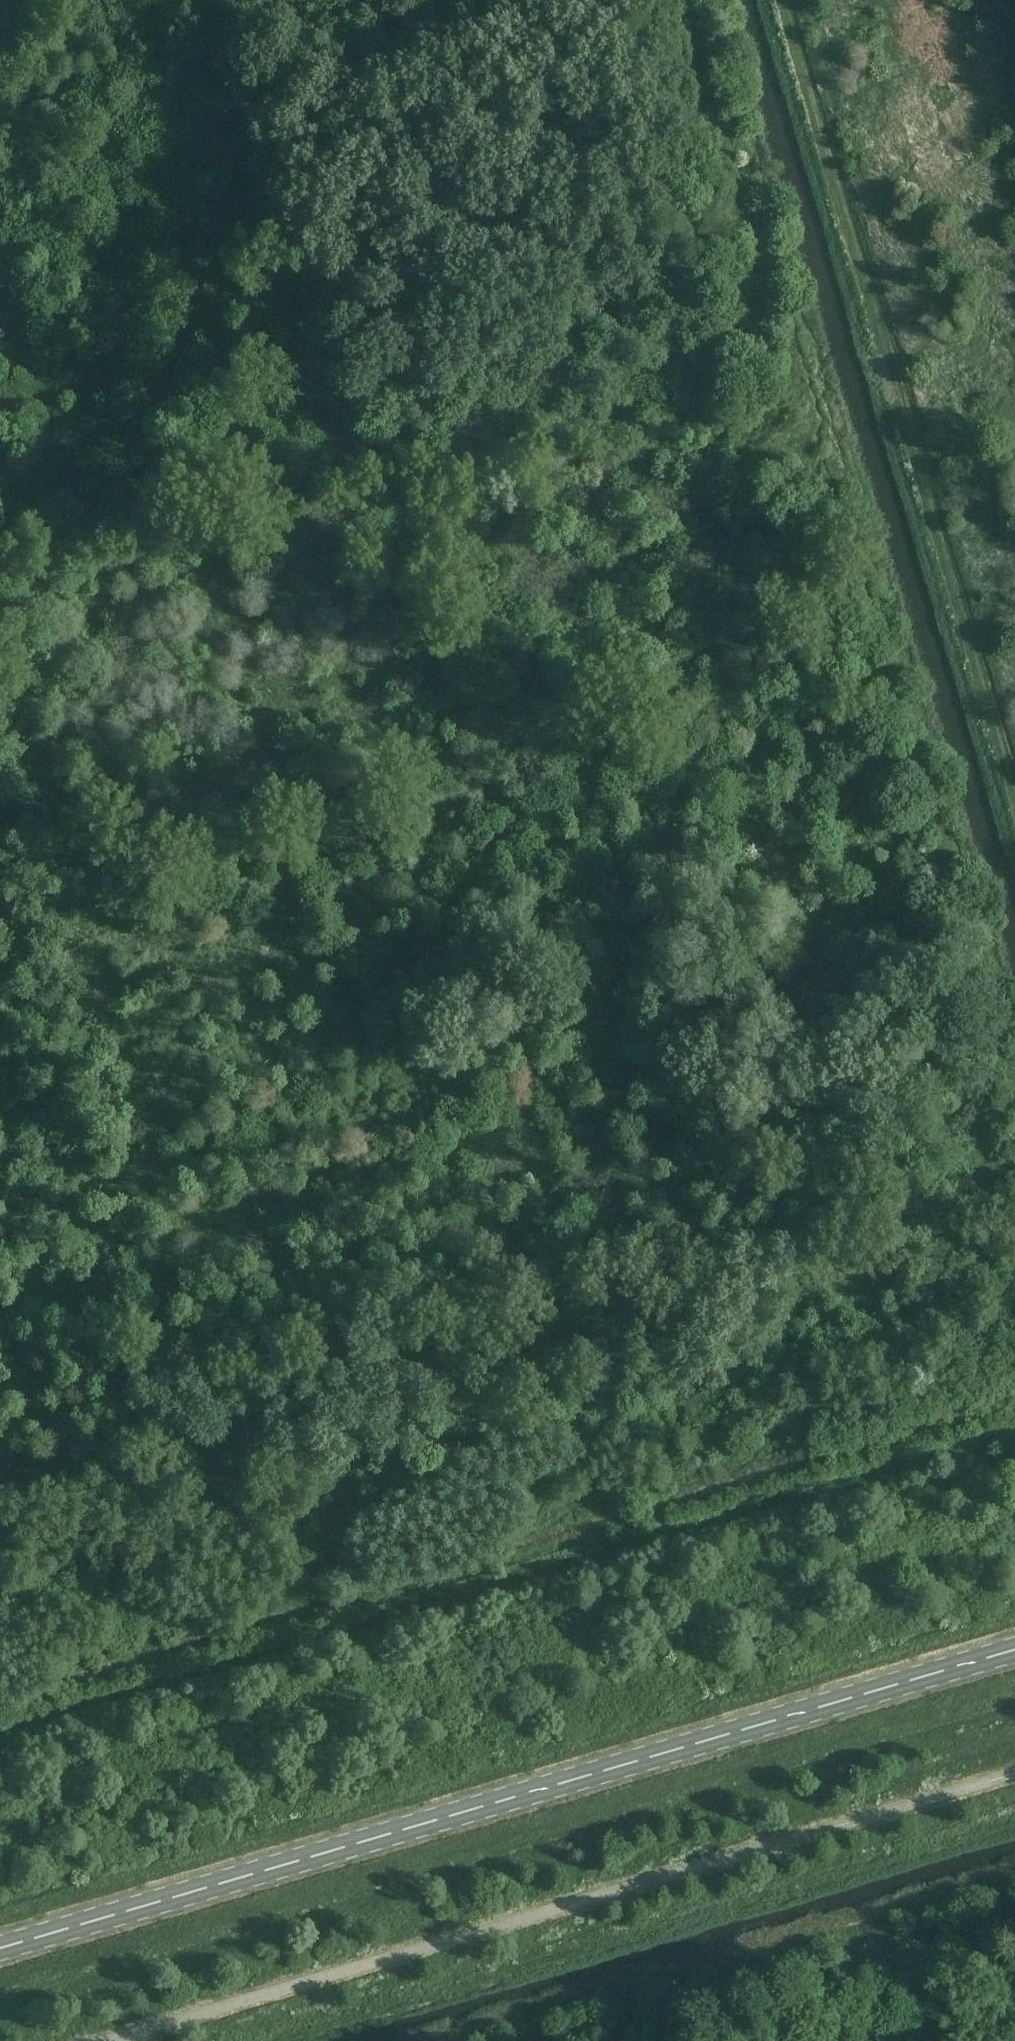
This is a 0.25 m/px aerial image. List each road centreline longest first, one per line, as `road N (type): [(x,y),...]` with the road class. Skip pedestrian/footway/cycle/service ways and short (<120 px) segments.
road 1 (secondary): [(0,1947),(1014,1647)]
road 2 (track): [(1014,788),(788,0)]

